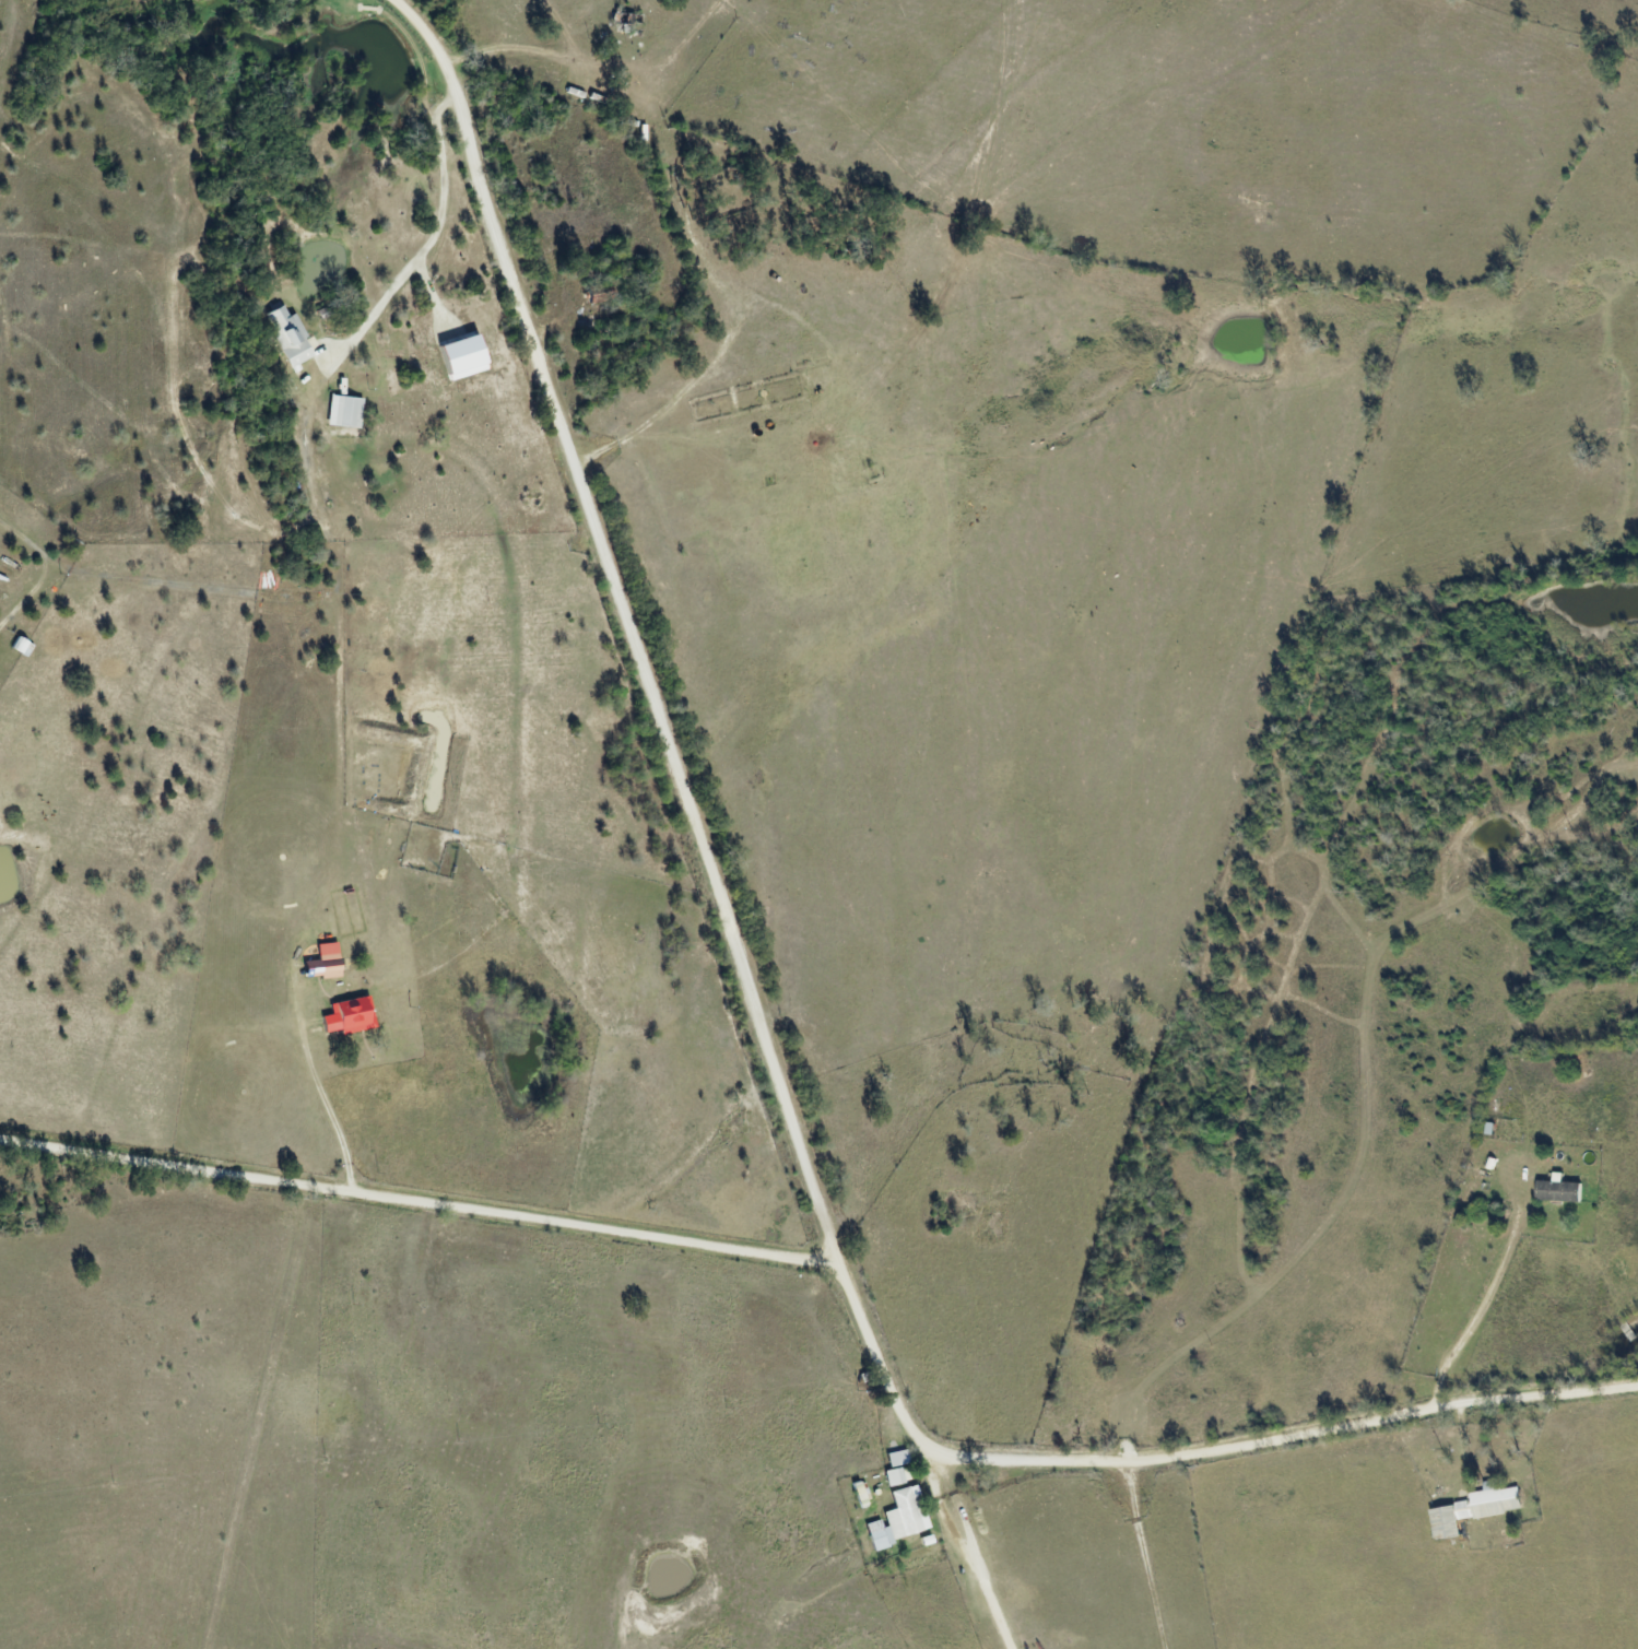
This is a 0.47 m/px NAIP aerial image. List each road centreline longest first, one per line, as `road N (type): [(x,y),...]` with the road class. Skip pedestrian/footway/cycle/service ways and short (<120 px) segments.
road 1 (residential): [(834,1259),(448,74),(388,0)]
road 2 (residential): [(834,1259),(0,1141)]
road 3 (residential): [(936,1456),(1132,1462),(1437,1406),(1637,1386)]
road 4 (residential): [(936,1456),(908,1429),(834,1259)]

